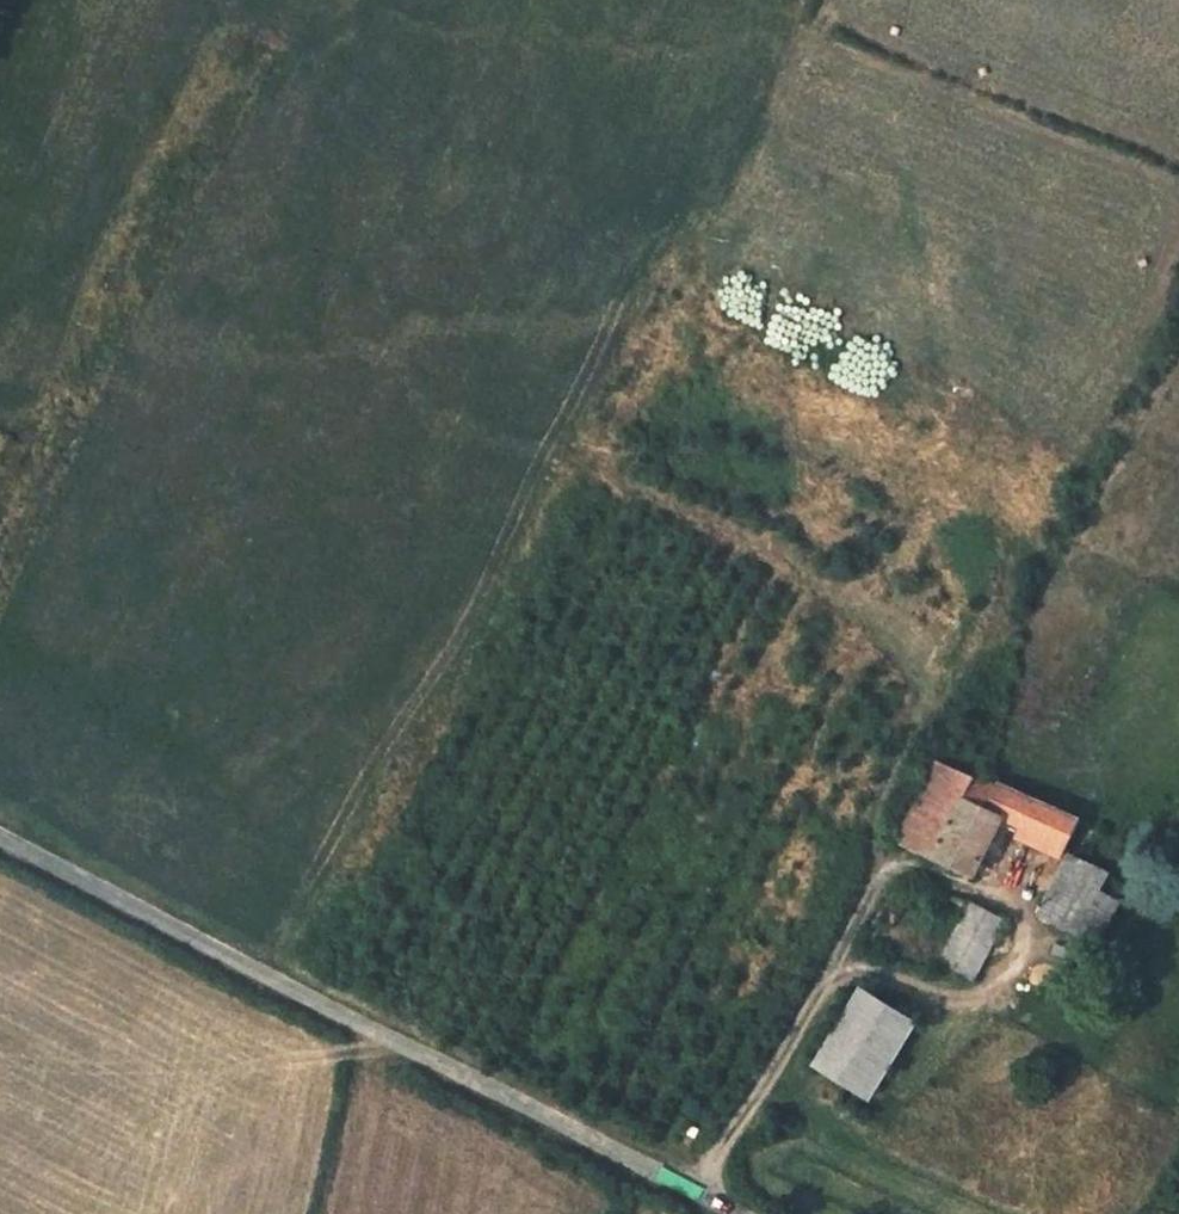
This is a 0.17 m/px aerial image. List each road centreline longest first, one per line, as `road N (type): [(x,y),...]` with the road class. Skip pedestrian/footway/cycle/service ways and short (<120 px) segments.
road 1 (unclassified): [(0,832),(155,925),(754,1213)]

